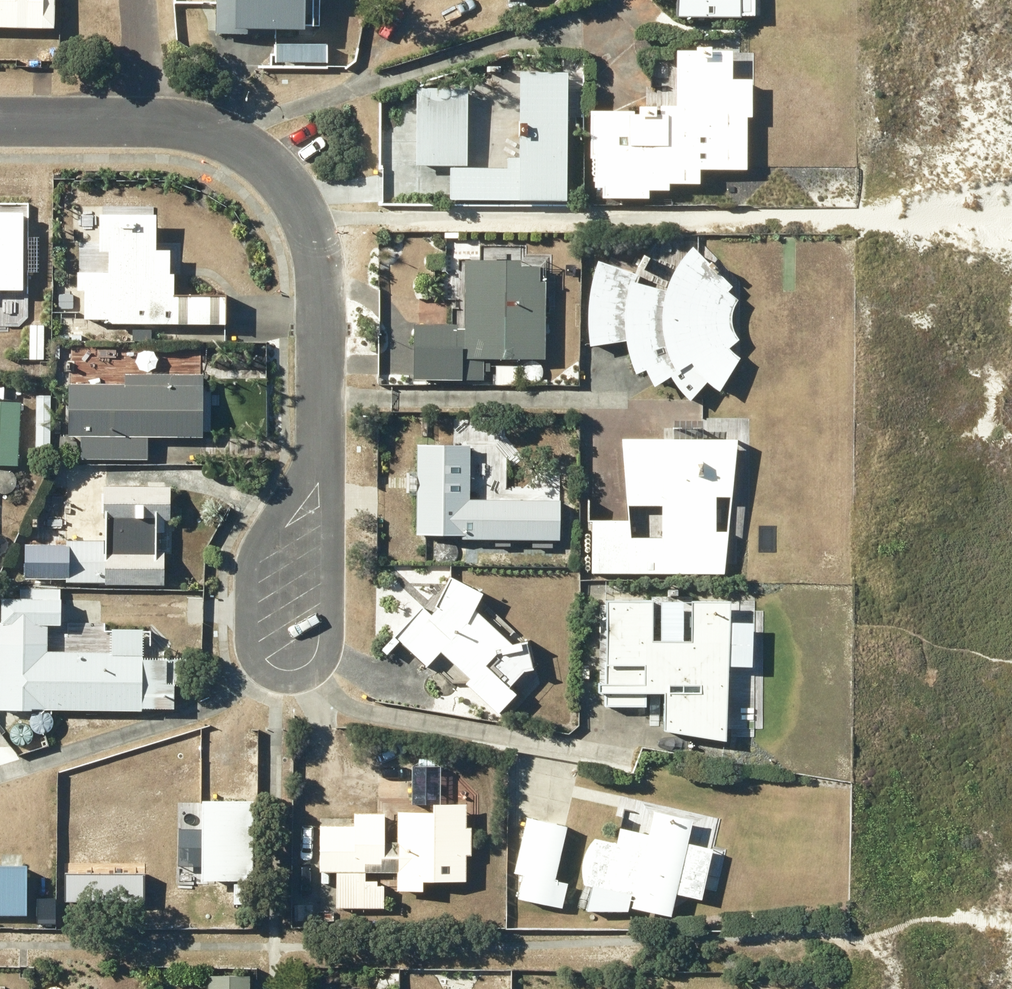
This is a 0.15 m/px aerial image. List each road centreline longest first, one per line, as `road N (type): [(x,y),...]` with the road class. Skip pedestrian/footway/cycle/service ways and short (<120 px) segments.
road 1 (residential): [(151,108),(228,131),(280,172),(309,214),(321,278),(292,606)]
road 2 (residential): [(0,100),(151,108)]

